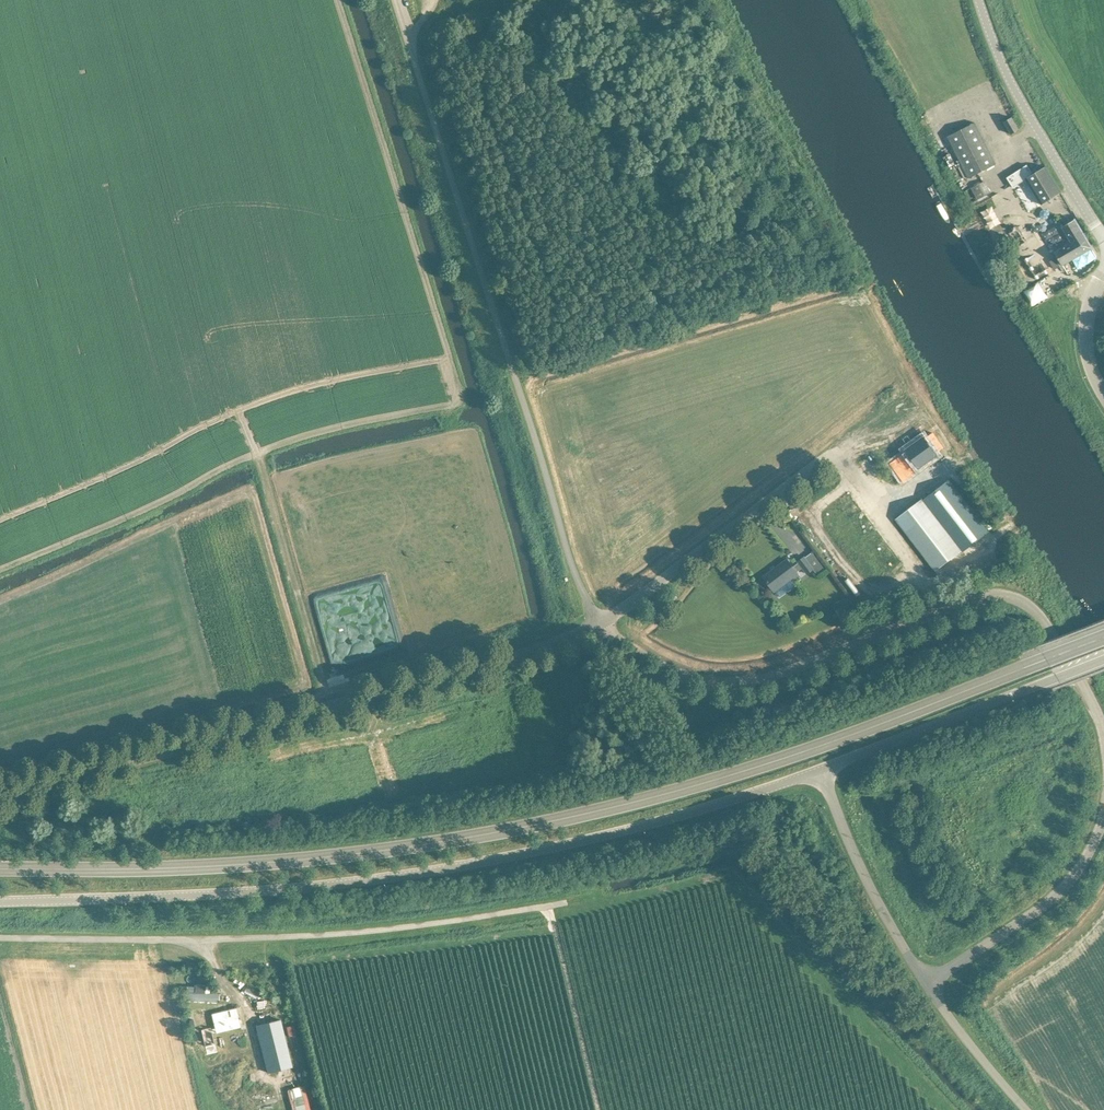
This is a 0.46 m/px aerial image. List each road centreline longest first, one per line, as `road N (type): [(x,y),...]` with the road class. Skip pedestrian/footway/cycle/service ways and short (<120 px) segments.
road 1 (secondary): [(0,869),(208,867),(455,841),(757,767),(1103,636)]
road 2 (unclassified): [(0,903),(378,880),(543,851),(821,770)]
road 3 (unclassified): [(601,625),(578,580),(395,0)]
road 4 (unclassified): [(0,796),(536,652),(601,625)]
road 5 (unclassified): [(1103,733),(1039,615),(1009,596),(974,598),(778,674),(737,681),(673,670),(601,625)]
road 6 (unclassified): [(0,939),(305,935),(566,903)]
road 7 (unclassified): [(821,770),(1103,659)]
road 8 (unclassified): [(601,625),(837,452)]
road 9 (unclassified): [(1103,239),(1003,65),(978,0)]
road 10 (track): [(258,458),(329,708)]
road 11 (unclassified): [(927,983),(1065,887),(1103,815)]
road 12 (unclassified): [(927,983),(842,827),(821,770)]
road 13 (unclassified): [(1029,1109),(927,983)]
road 14 (unclassified): [(1103,394),(1086,328),(1103,275)]

